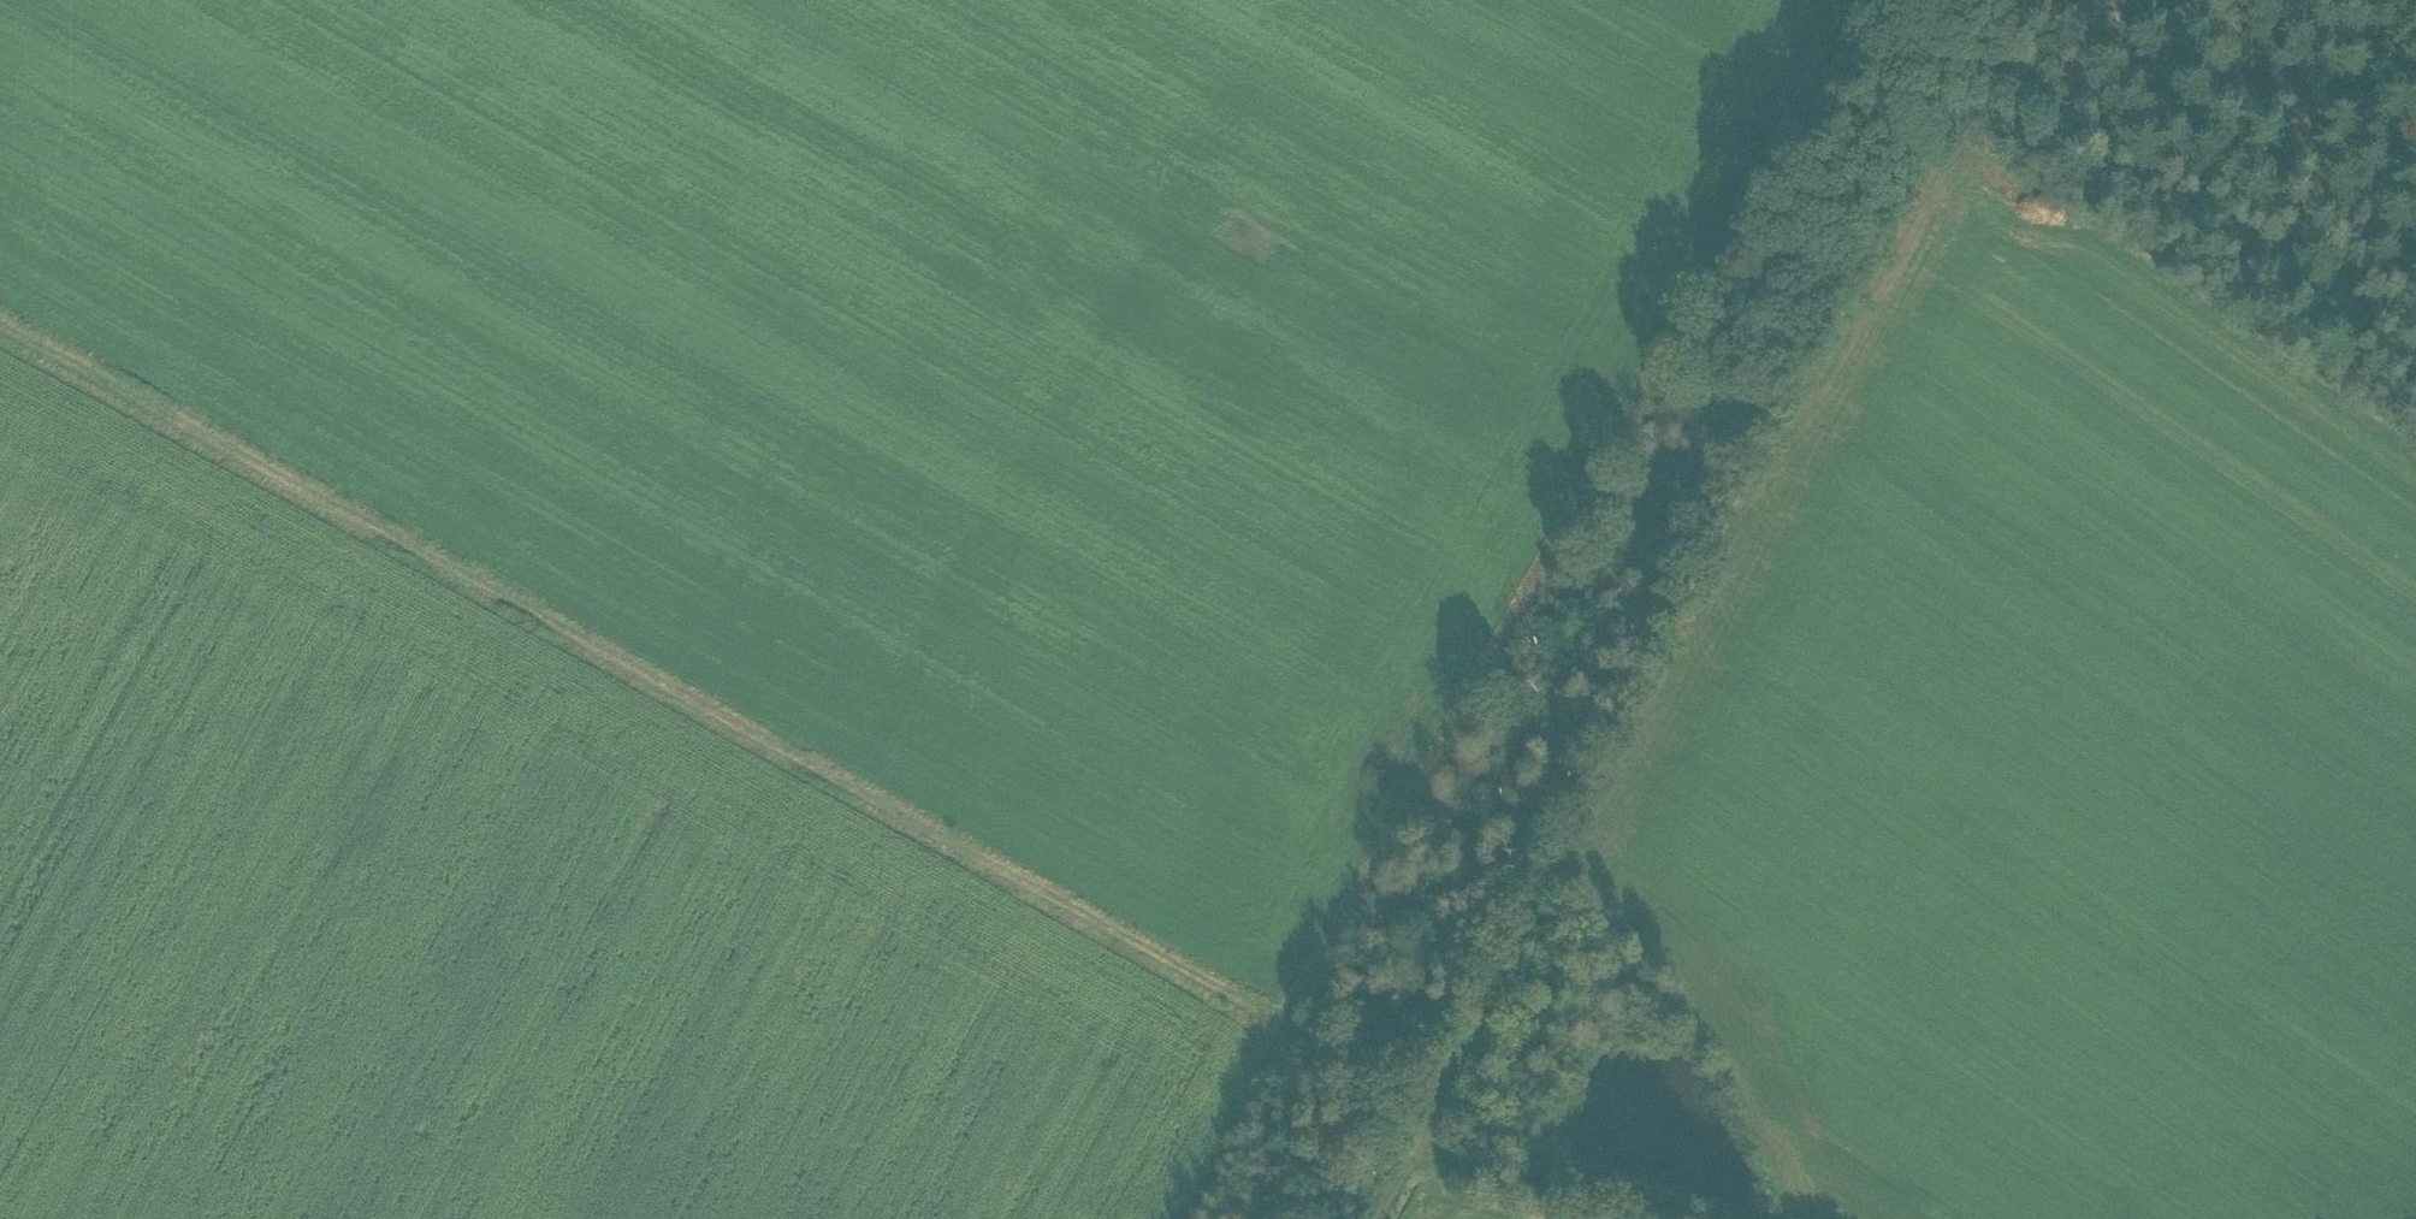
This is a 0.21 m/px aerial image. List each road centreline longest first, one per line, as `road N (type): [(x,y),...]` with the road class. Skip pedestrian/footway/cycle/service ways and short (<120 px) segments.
road 1 (track): [(2024,0),(2010,25),(2017,88),(2415,375)]
road 2 (track): [(1641,1218),(1418,1161),(1388,1218)]

